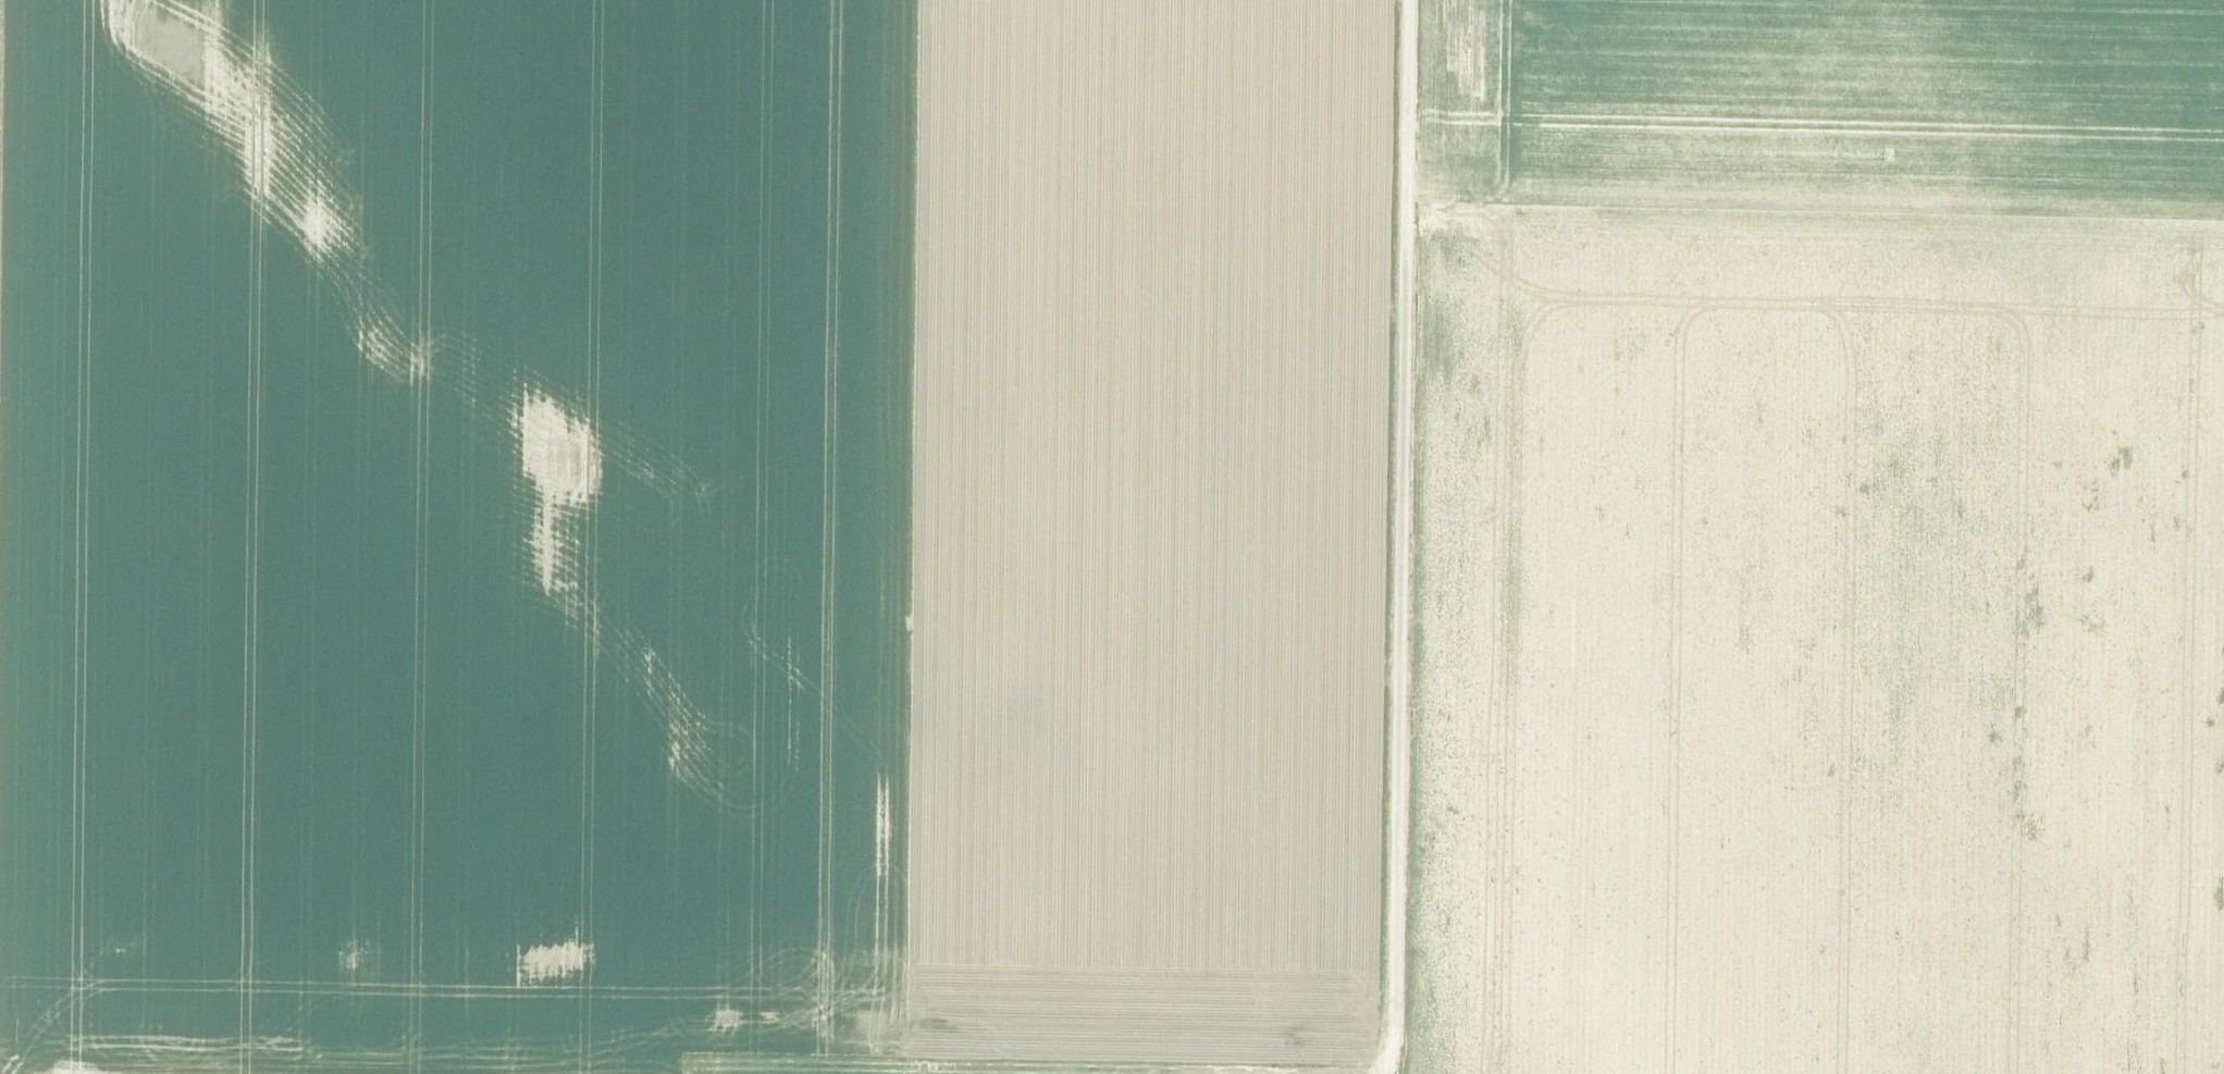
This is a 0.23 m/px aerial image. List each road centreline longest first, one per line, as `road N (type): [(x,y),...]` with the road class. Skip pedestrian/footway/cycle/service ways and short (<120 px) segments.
road 1 (unclassified): [(1391,1054),(1409,0)]

